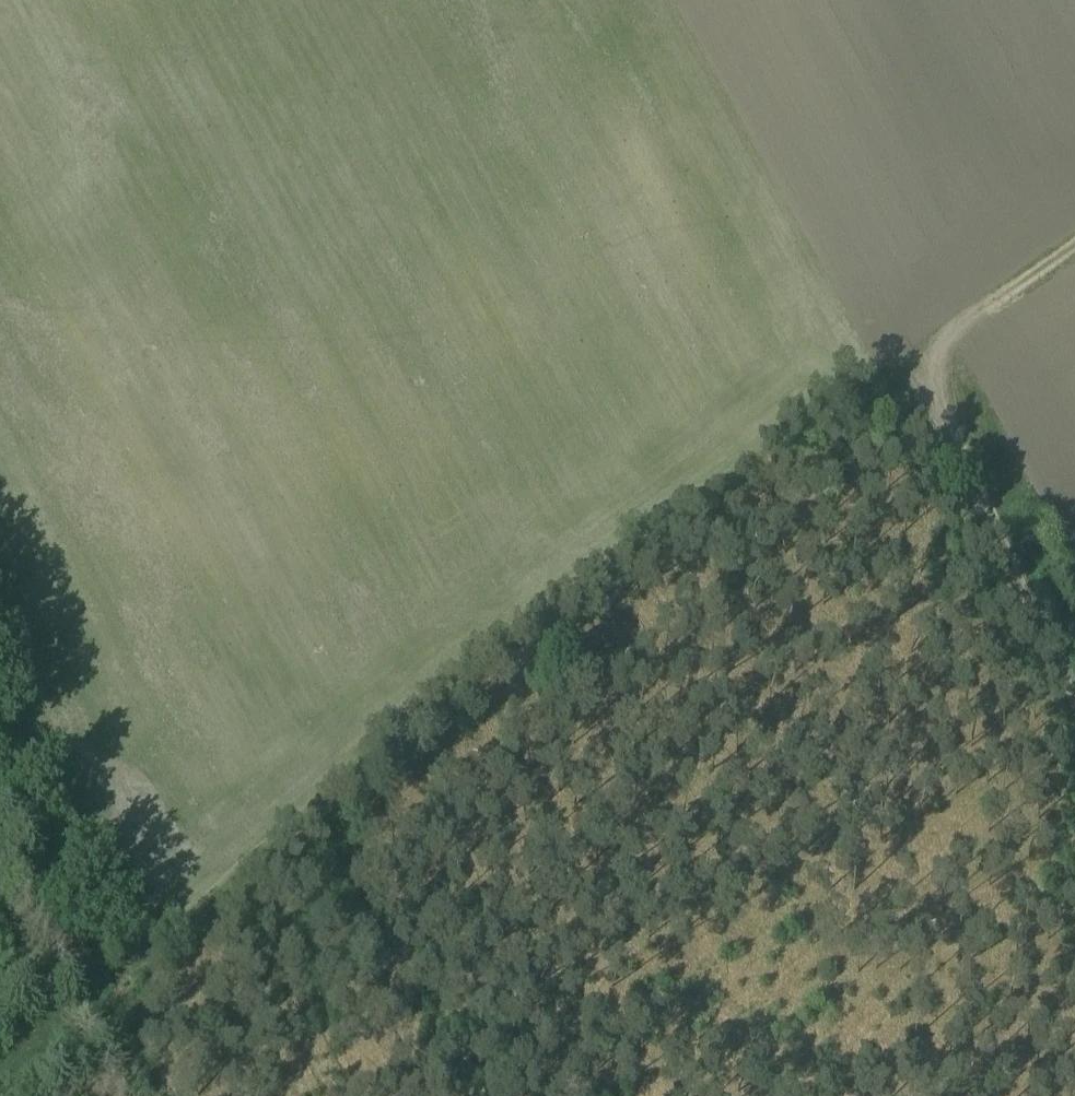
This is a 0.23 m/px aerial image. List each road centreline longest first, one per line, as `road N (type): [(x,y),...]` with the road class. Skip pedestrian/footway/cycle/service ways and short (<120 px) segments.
road 1 (track): [(1074,248),(946,336),(931,379),(1074,679)]

